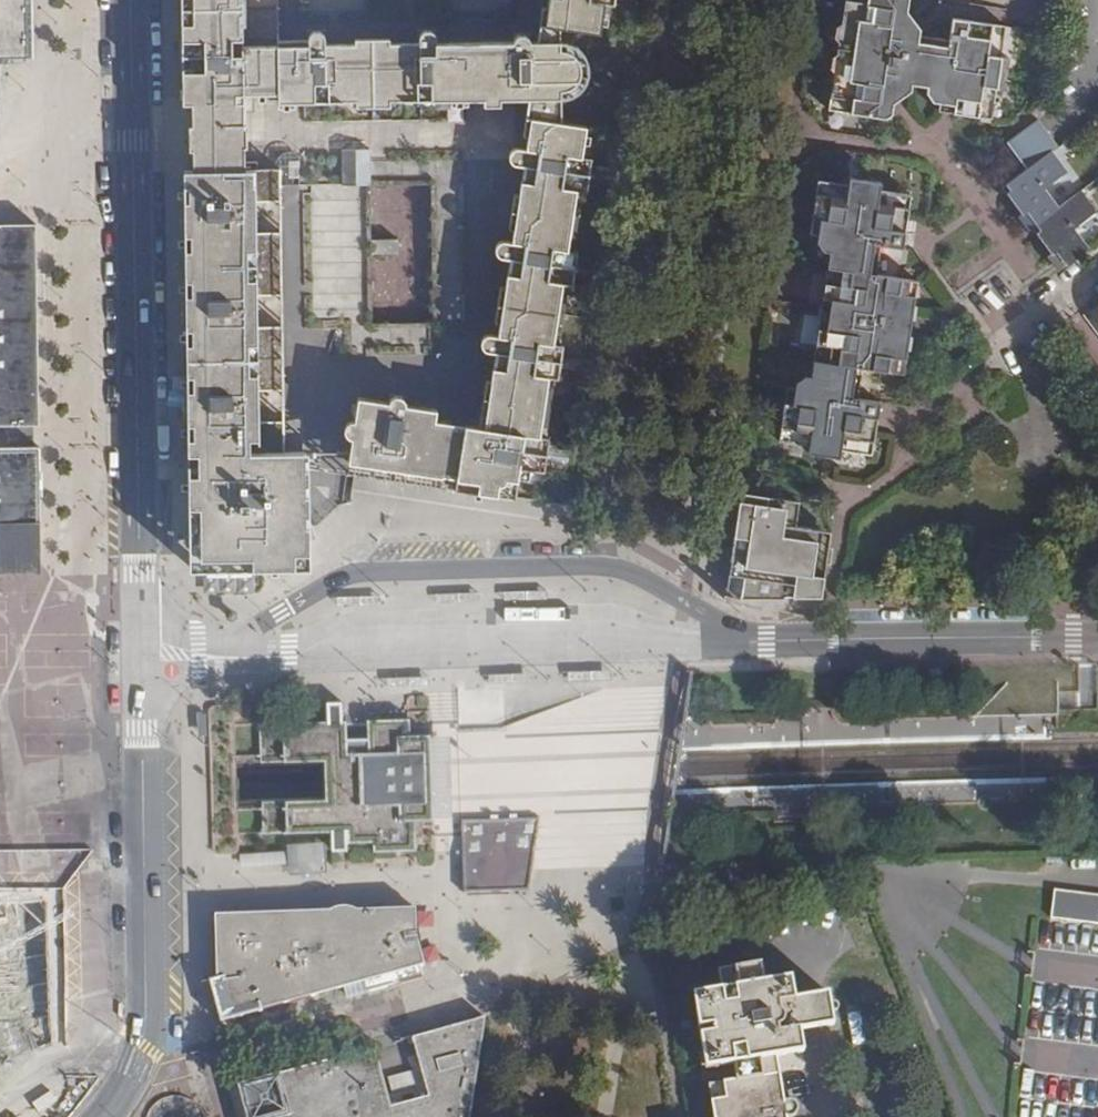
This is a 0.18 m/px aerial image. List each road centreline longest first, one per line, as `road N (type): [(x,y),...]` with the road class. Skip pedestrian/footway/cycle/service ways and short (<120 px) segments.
road 1 (residential): [(1097,640),(767,642),(614,568),(377,572),(334,580),(199,661),(142,663)]
road 2 (residential): [(141,575),(131,0)]
road 3 (residential): [(105,1116),(130,1079),(145,1029),(143,730)]
road 4 (residential): [(1097,0),(1086,93),(1050,125)]
road 5 (residential): [(1097,272),(1001,343)]

